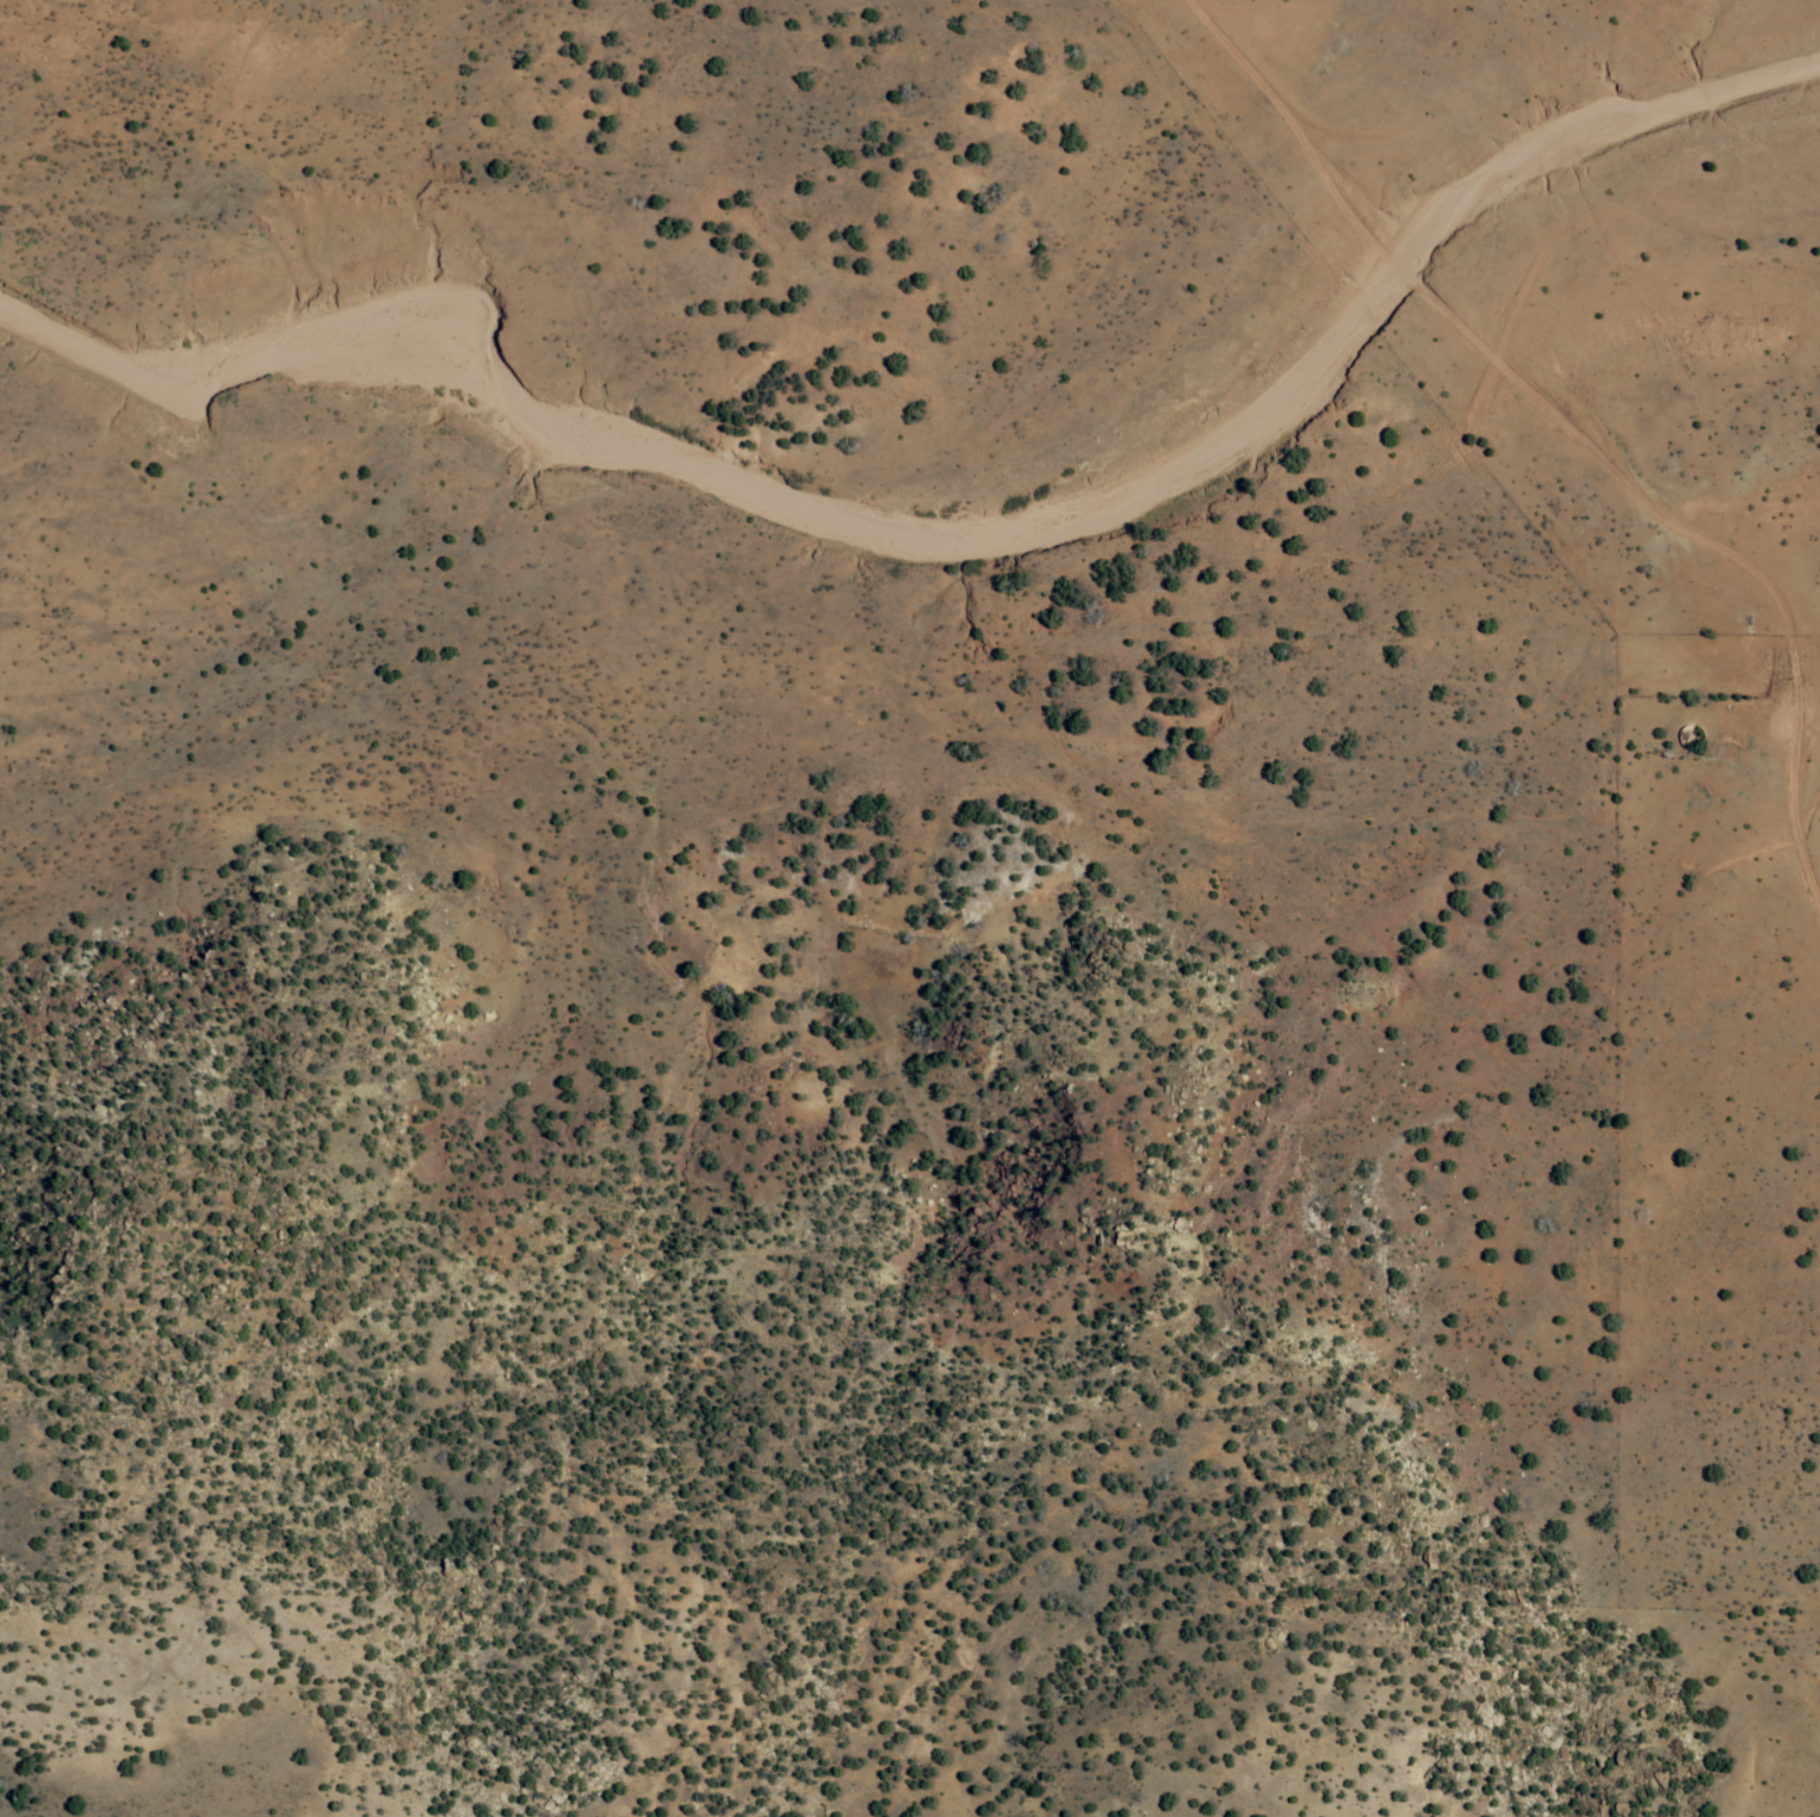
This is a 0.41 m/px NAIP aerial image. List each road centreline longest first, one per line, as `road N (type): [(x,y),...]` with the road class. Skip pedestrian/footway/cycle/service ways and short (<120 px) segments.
road 1 (residential): [(1819,1043),(1796,670),(1777,608),(1672,484),(1166,0)]

